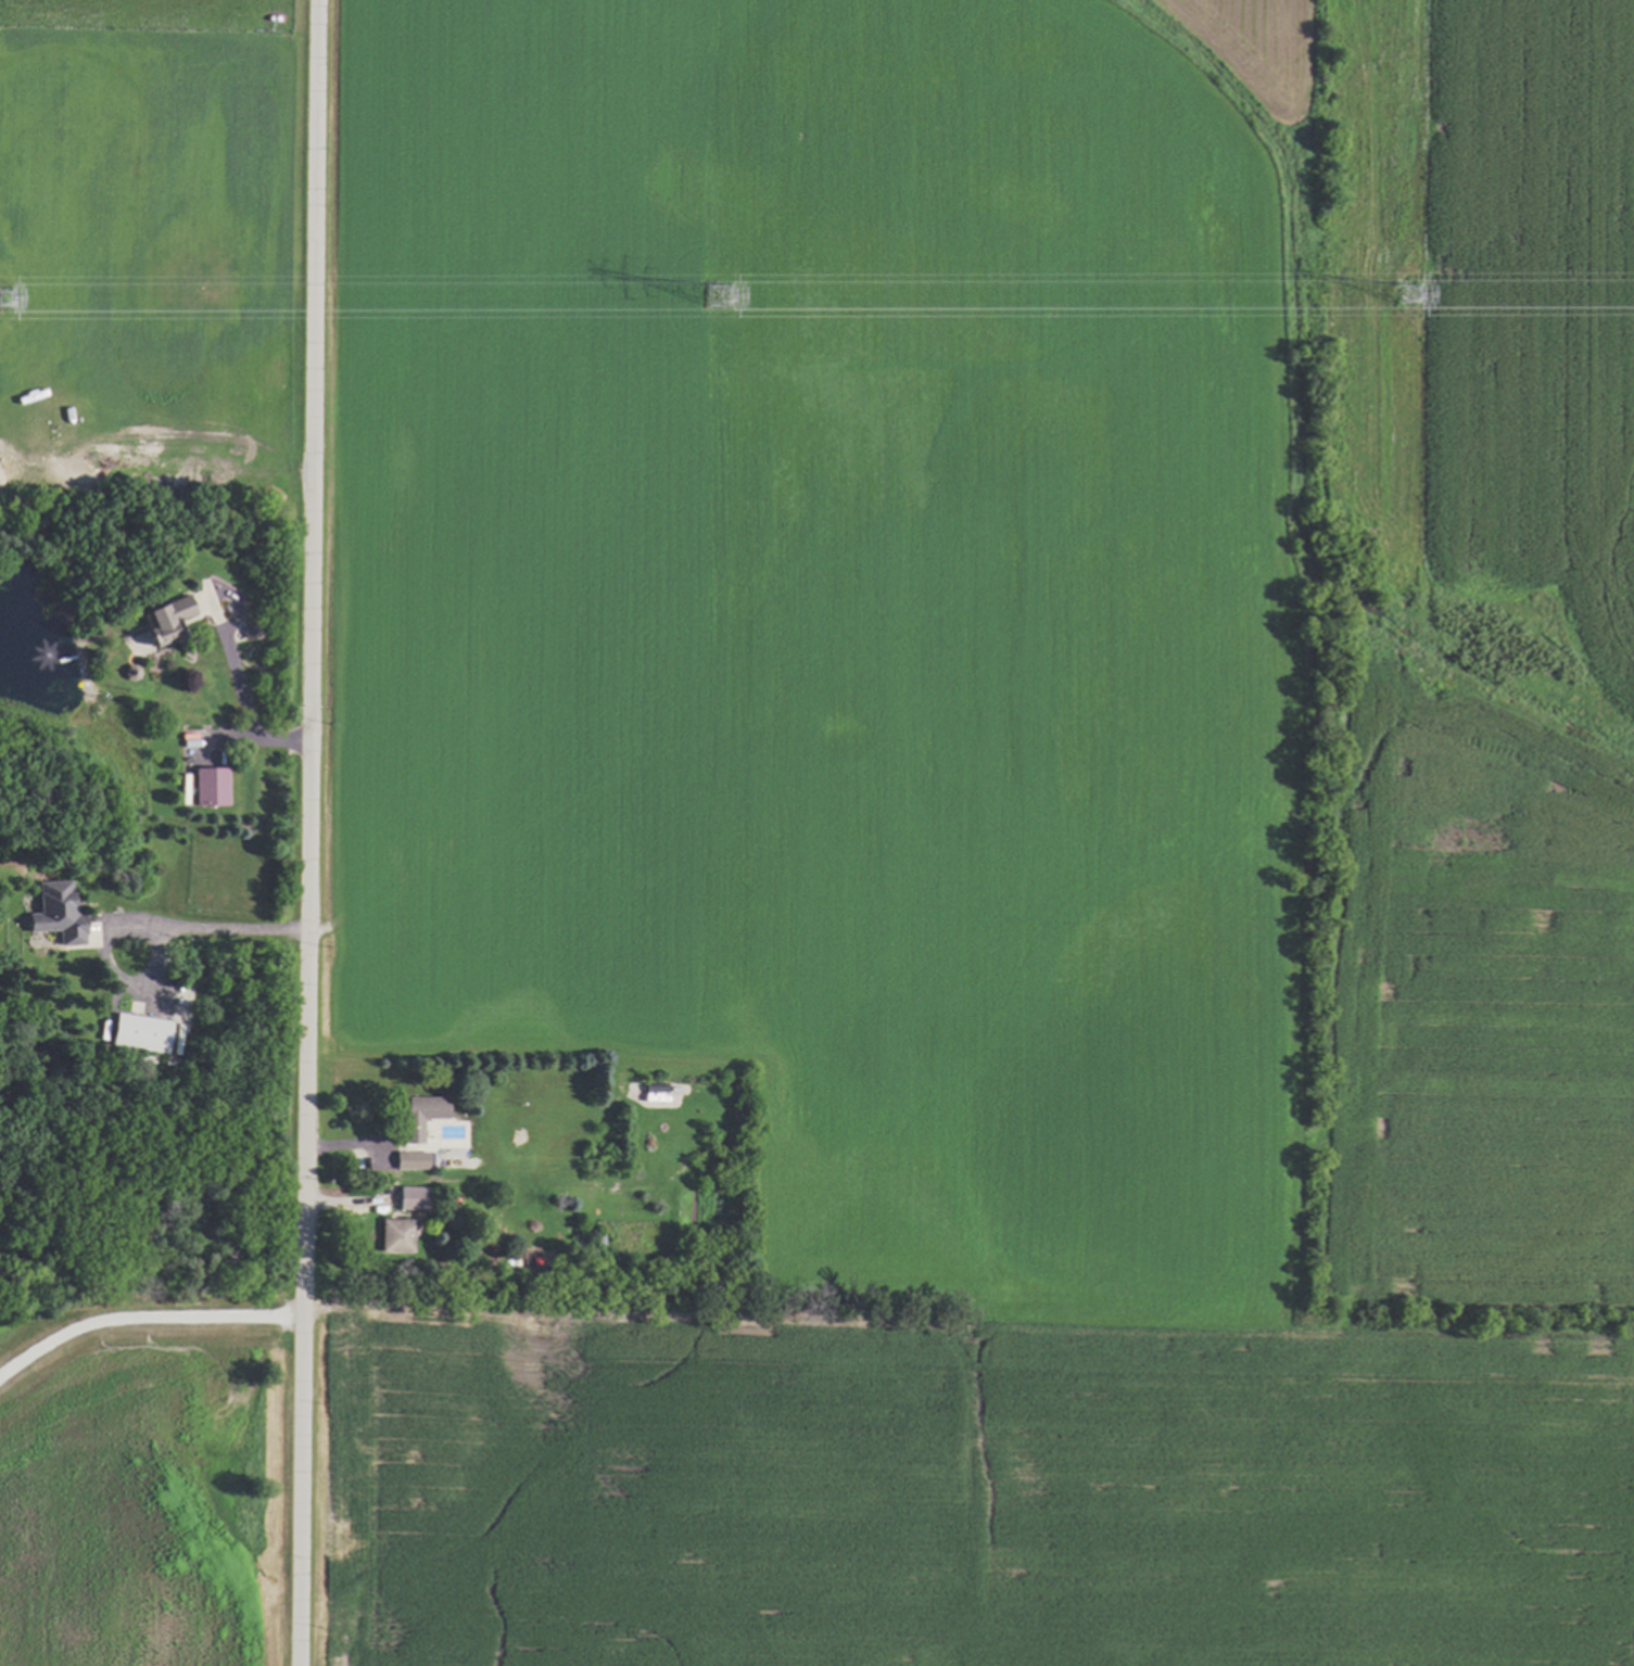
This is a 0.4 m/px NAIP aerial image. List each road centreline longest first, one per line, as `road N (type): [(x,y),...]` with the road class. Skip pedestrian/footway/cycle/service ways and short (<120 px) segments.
road 1 (residential): [(320,0),(301,1665)]

